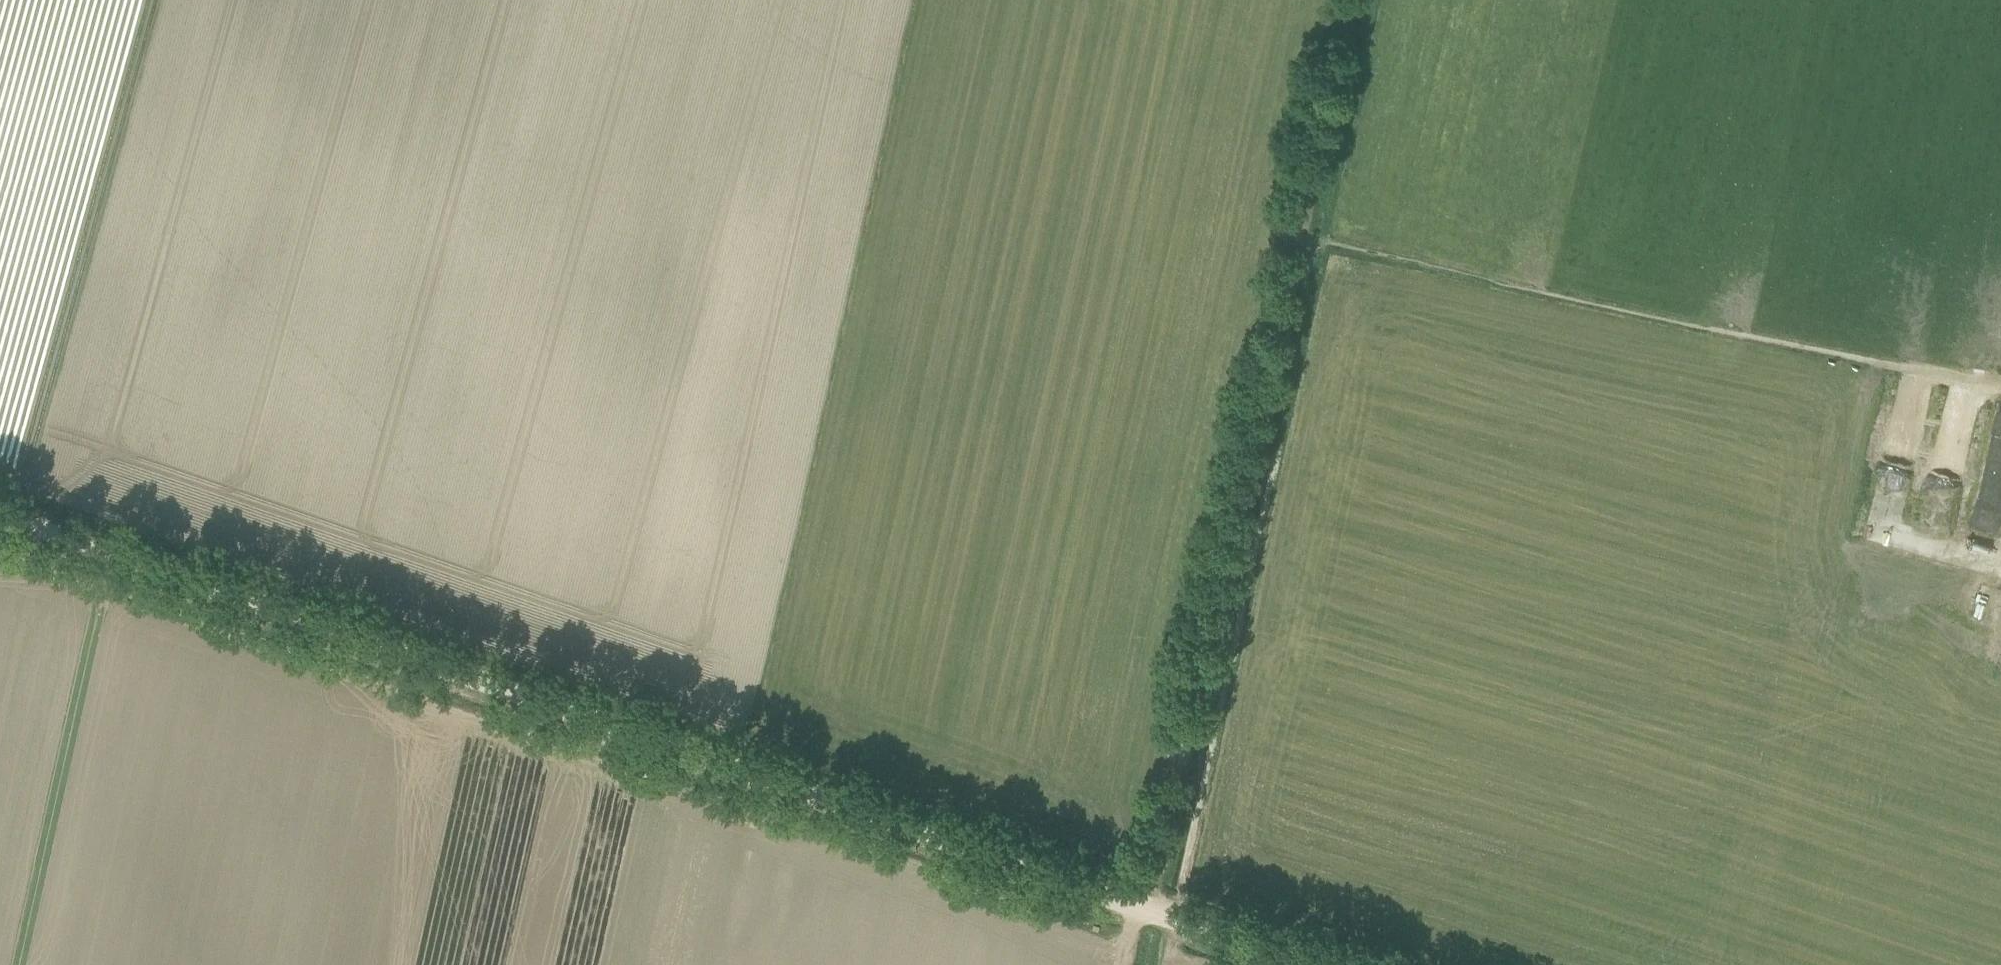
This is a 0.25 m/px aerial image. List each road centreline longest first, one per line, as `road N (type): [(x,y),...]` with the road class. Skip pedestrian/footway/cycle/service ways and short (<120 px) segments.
road 1 (track): [(0,514),(1143,909)]
road 2 (track): [(1344,0),(1143,909)]
road 3 (track): [(1143,909),(1306,964)]

